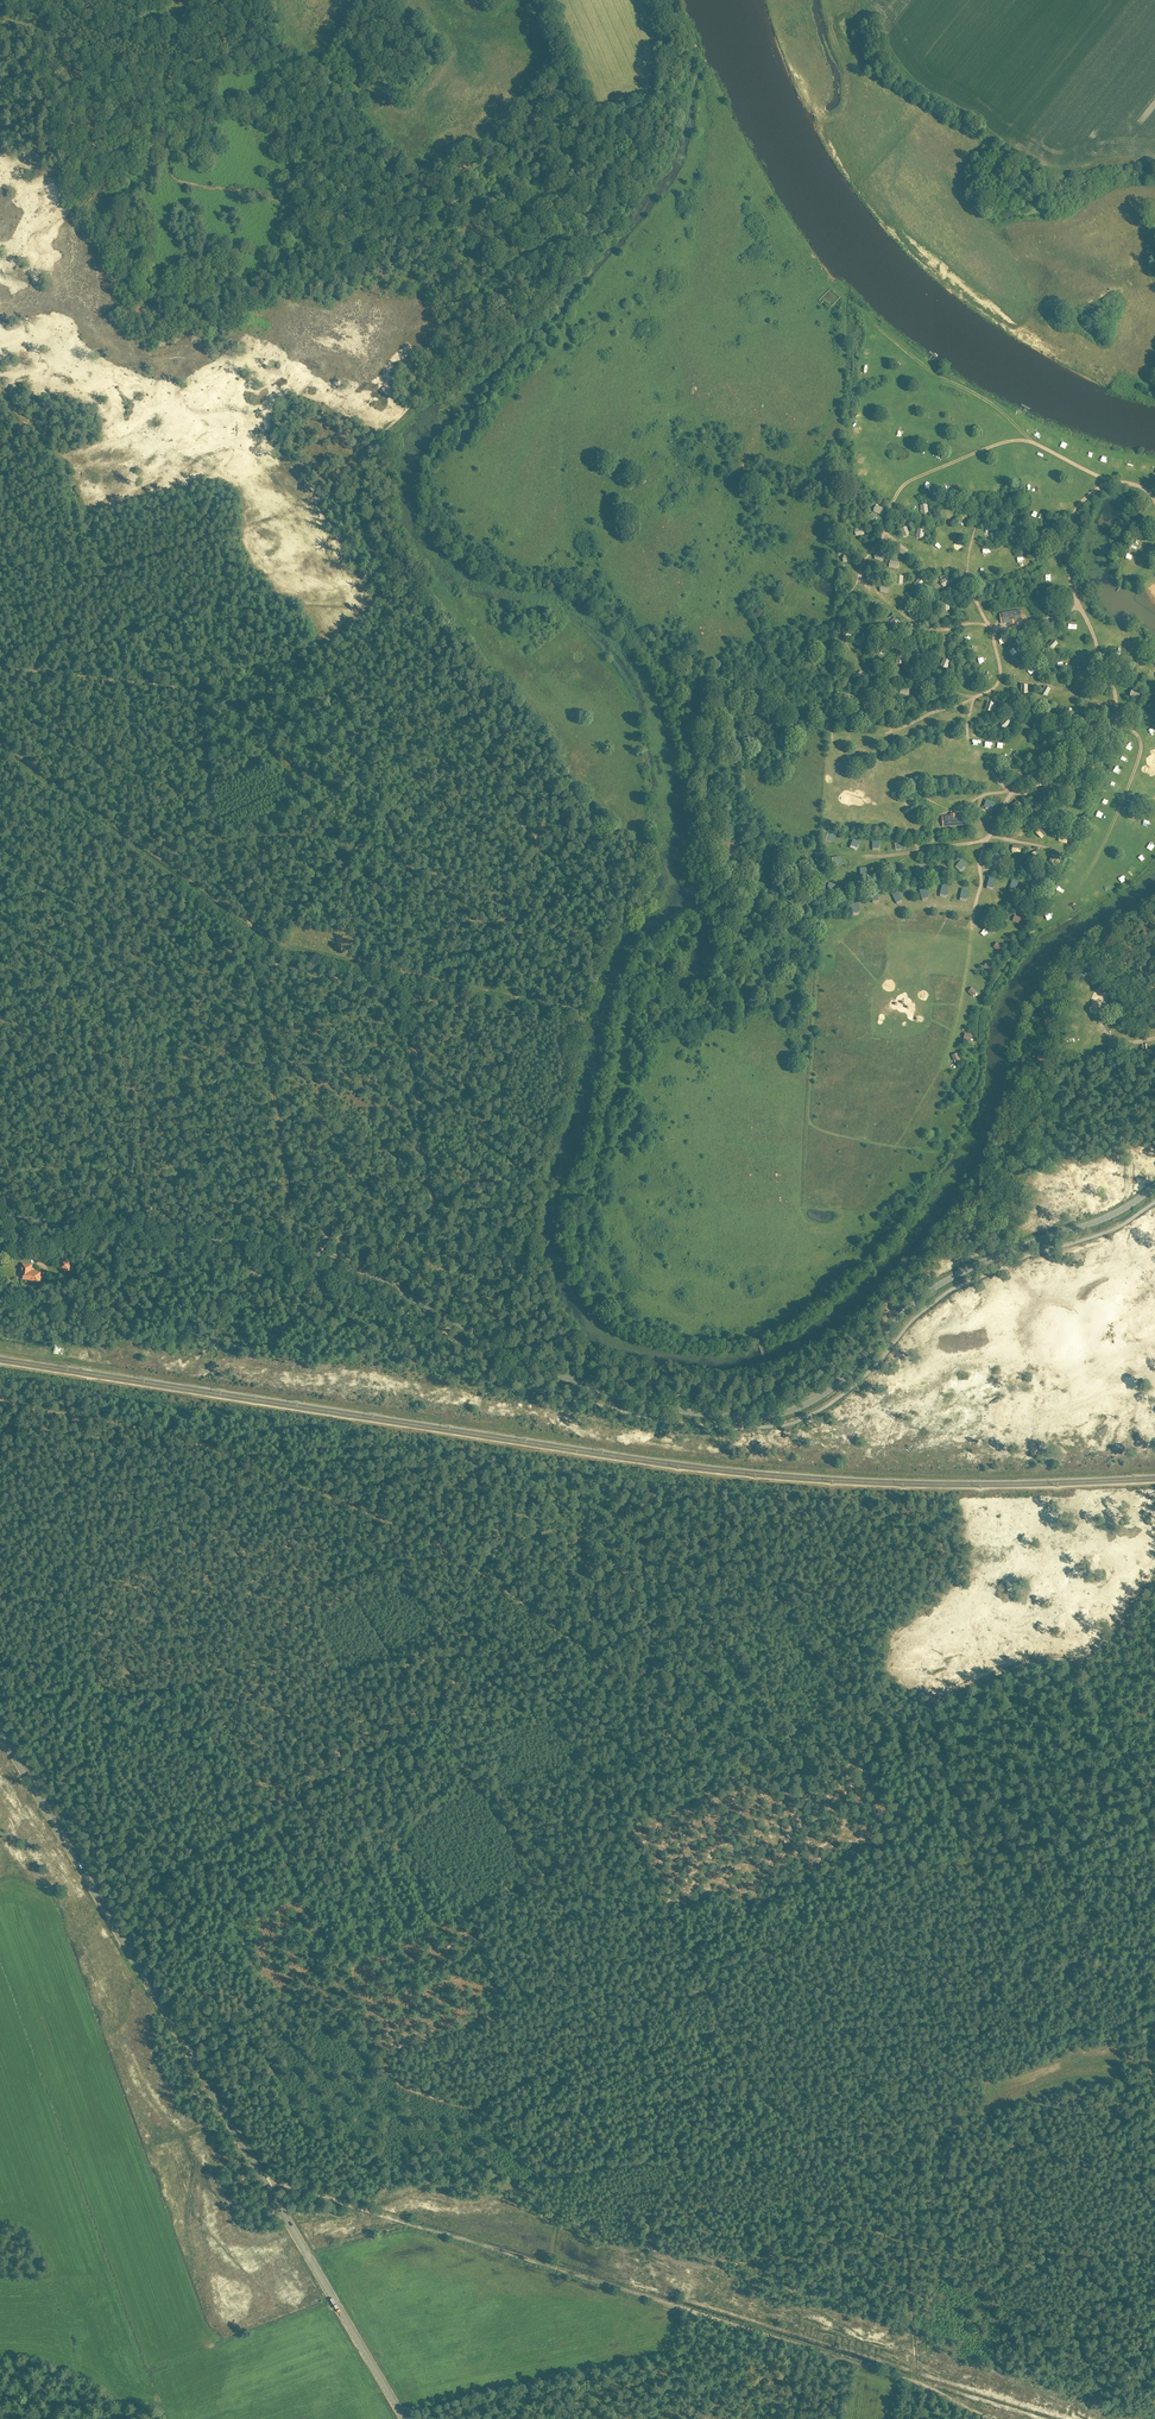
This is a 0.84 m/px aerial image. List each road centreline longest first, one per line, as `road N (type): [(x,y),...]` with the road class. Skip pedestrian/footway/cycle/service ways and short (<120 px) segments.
road 1 (track): [(1154,1575),(1090,1653),(961,1694),(807,1793),(792,1795),(425,1535),(163,1429),(0,1401)]
road 2 (tertiary): [(1154,1188),(1111,1217),(1004,1252),(942,1283),(831,1391),(752,1417),(645,1404),(556,1376),(321,1258),(0,1216)]
road 3 (tertiary): [(405,2418),(0,1731)]
road 4 (track): [(992,2418),(914,2381),(262,2175)]
road 5 (track): [(268,1467),(432,1715),(106,1910)]
road 6 (track): [(594,239),(474,199),(353,218),(176,180),(170,106),(198,36),(200,0)]
road 7 (track): [(562,2178),(662,2166),(994,2264),(1053,2253),(1154,2252)]
road 8 (track): [(436,1210),(402,972),(402,866),(322,647)]
road 9 (track): [(149,848),(300,833),(527,903),(536,892),(539,834),(566,767)]
road 10 (track): [(706,1991),(965,1856),(1054,1858),(1154,1800)]
road 11 (track): [(753,1767),(343,1971)]
road 12 (track): [(394,573),(363,529),(362,458),(414,401),(482,366),(594,239)]
road 13 (track): [(394,573),(373,603),(258,694),(0,668)]
road 14 (track): [(979,1859),(980,2071),(1006,2263)]
road 15 (track): [(548,2265),(562,2178),(483,2110),(398,2080),(343,1971)]
road 16 (track): [(35,672),(114,567),(359,484)]
road 17 (track): [(81,1416),(105,1685),(204,1682)]
road 18 (track): [(986,2110),(901,2135),(807,2130),(763,2093),(706,1991)]
road 19 (track): [(251,926),(300,1256)]
road 20 (track): [(525,1257),(526,1187),(557,1110),(574,1020),(507,1005),(510,995)]
road 21 (track): [(343,1971),(204,1682)]
road 22 (track): [(251,926),(0,739)]
road 23 (track): [(1115,483),(1039,446),(1007,443),(906,485),(886,533)]
road 24 (track): [(510,995),(309,949),(251,926)]
road 25 (track): [(479,2109),(706,1991)]
road 26 (track): [(539,834),(450,713),(347,720)]
road 27 (track): [(538,0),(582,91),(598,147),(594,239)]
road 28 (track): [(251,926),(220,857),(196,688)]
road 29 (track): [(1032,443),(996,408),(927,368),(849,299)]
road 30 (track): [(277,1251),(248,1284),(208,1308),(125,1344),(76,1348)]
road 31 (track): [(1082,1657),(1154,1847)]
road 32 (track): [(0,15),(28,19),(102,64),(184,67)]
road 33 (track): [(343,1971),(186,2049)]
road 34 (track): [(1119,724),(1142,748),(1090,871)]
road 35 (track): [(996,630),(996,688),(902,728)]
road 36 (track): [(979,854),(995,895),(962,1000)]
road 37 (track): [(931,1711),(965,1856)]
road 38 (track): [(914,2381),(910,2268),(896,2257),(896,2239)]
road 39 (track): [(986,839),(927,974)]
road 40 (track): [(430,1216),(350,1187),(290,1191)]

